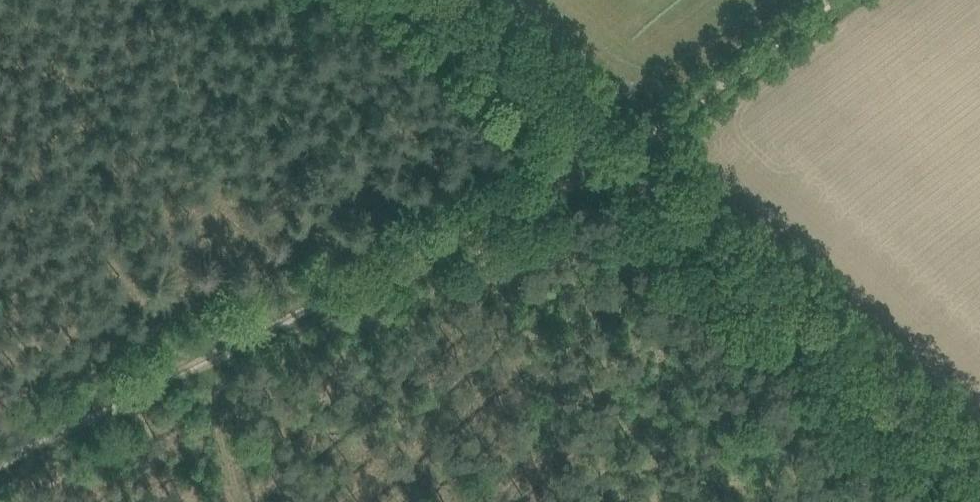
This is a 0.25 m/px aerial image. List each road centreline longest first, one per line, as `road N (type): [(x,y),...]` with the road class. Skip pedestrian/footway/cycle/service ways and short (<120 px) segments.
road 1 (track): [(833,0),(612,161),(545,181),(0,460)]
road 2 (unclassified): [(979,486),(430,0)]

